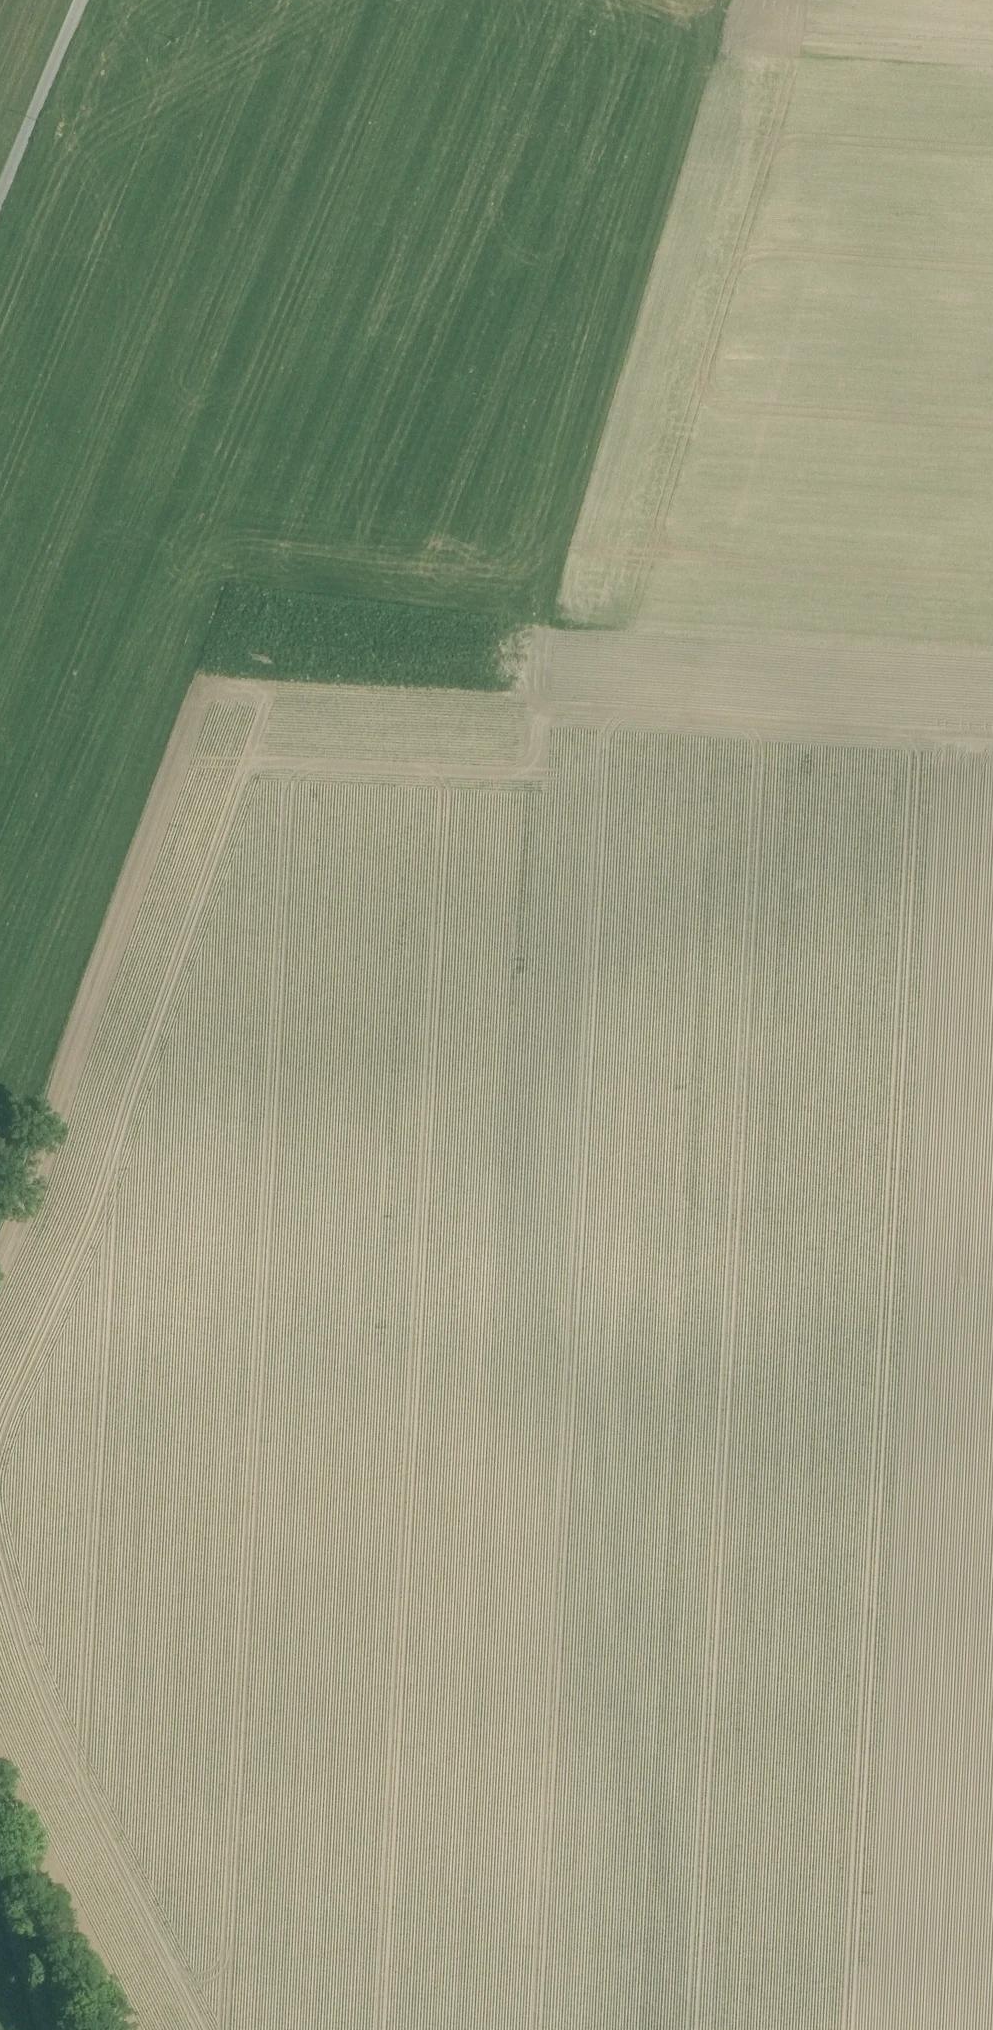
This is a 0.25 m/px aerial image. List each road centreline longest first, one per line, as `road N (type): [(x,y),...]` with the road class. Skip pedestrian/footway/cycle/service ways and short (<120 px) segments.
road 1 (track): [(0,216),(91,0)]
road 2 (unclassified): [(50,2029),(0,1871)]

